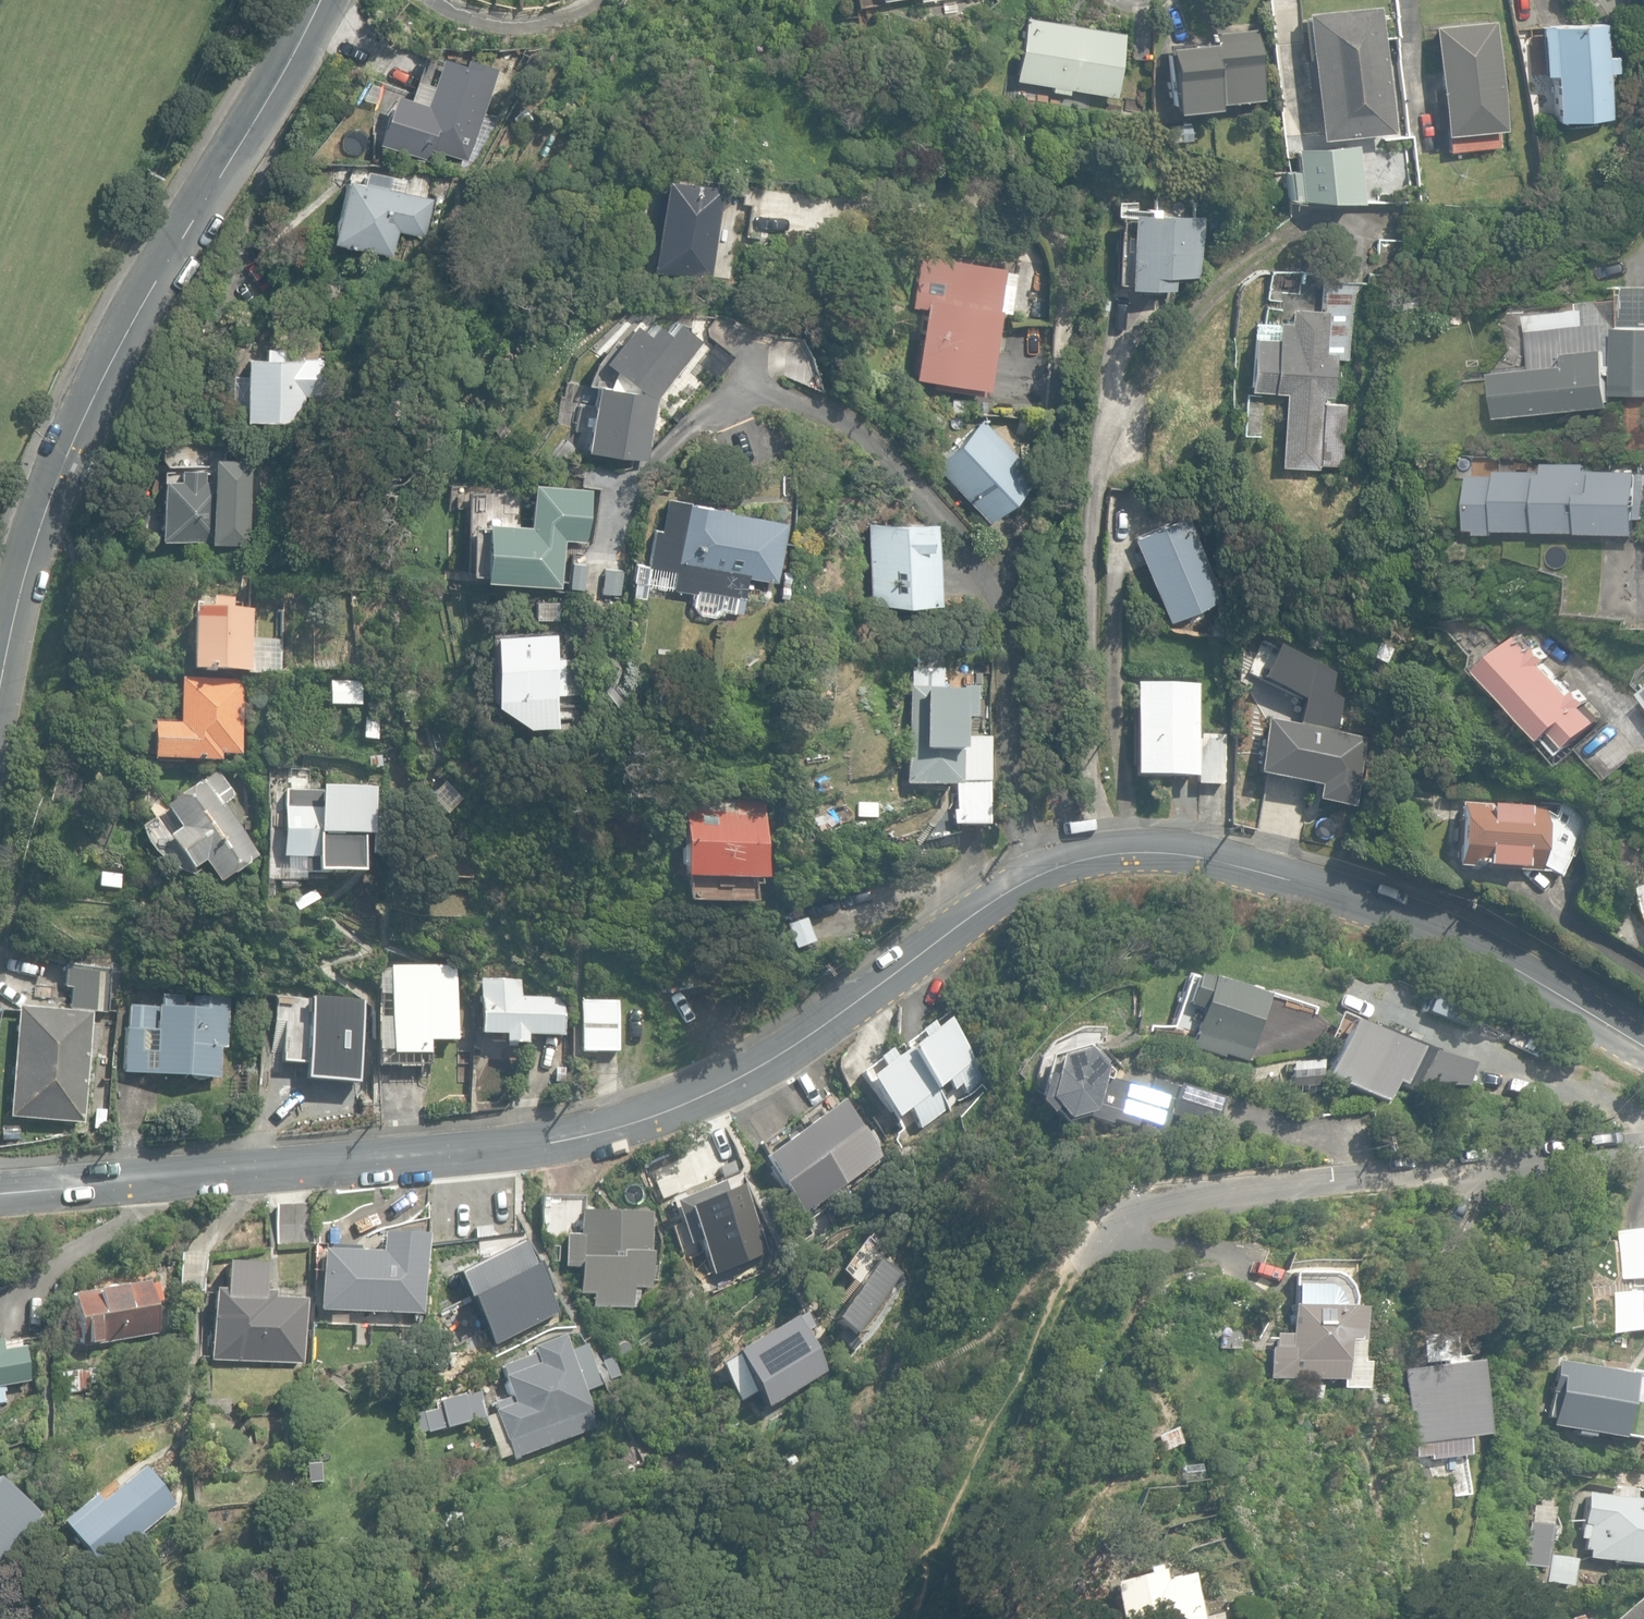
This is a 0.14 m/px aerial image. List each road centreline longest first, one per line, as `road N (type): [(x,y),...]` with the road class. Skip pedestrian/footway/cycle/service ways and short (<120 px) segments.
road 1 (residential): [(0,1189),(504,1147),(595,1131),(742,1073),(1042,867),(1134,845),(1251,866),(1427,924),(1643,1046)]
road 2 (residential): [(0,695),(52,490),(105,369),(319,0)]
road 3 (residential): [(1095,1233),(1152,1201),(1643,1146)]
road 4 (track): [(907,1618),(1095,1233)]

